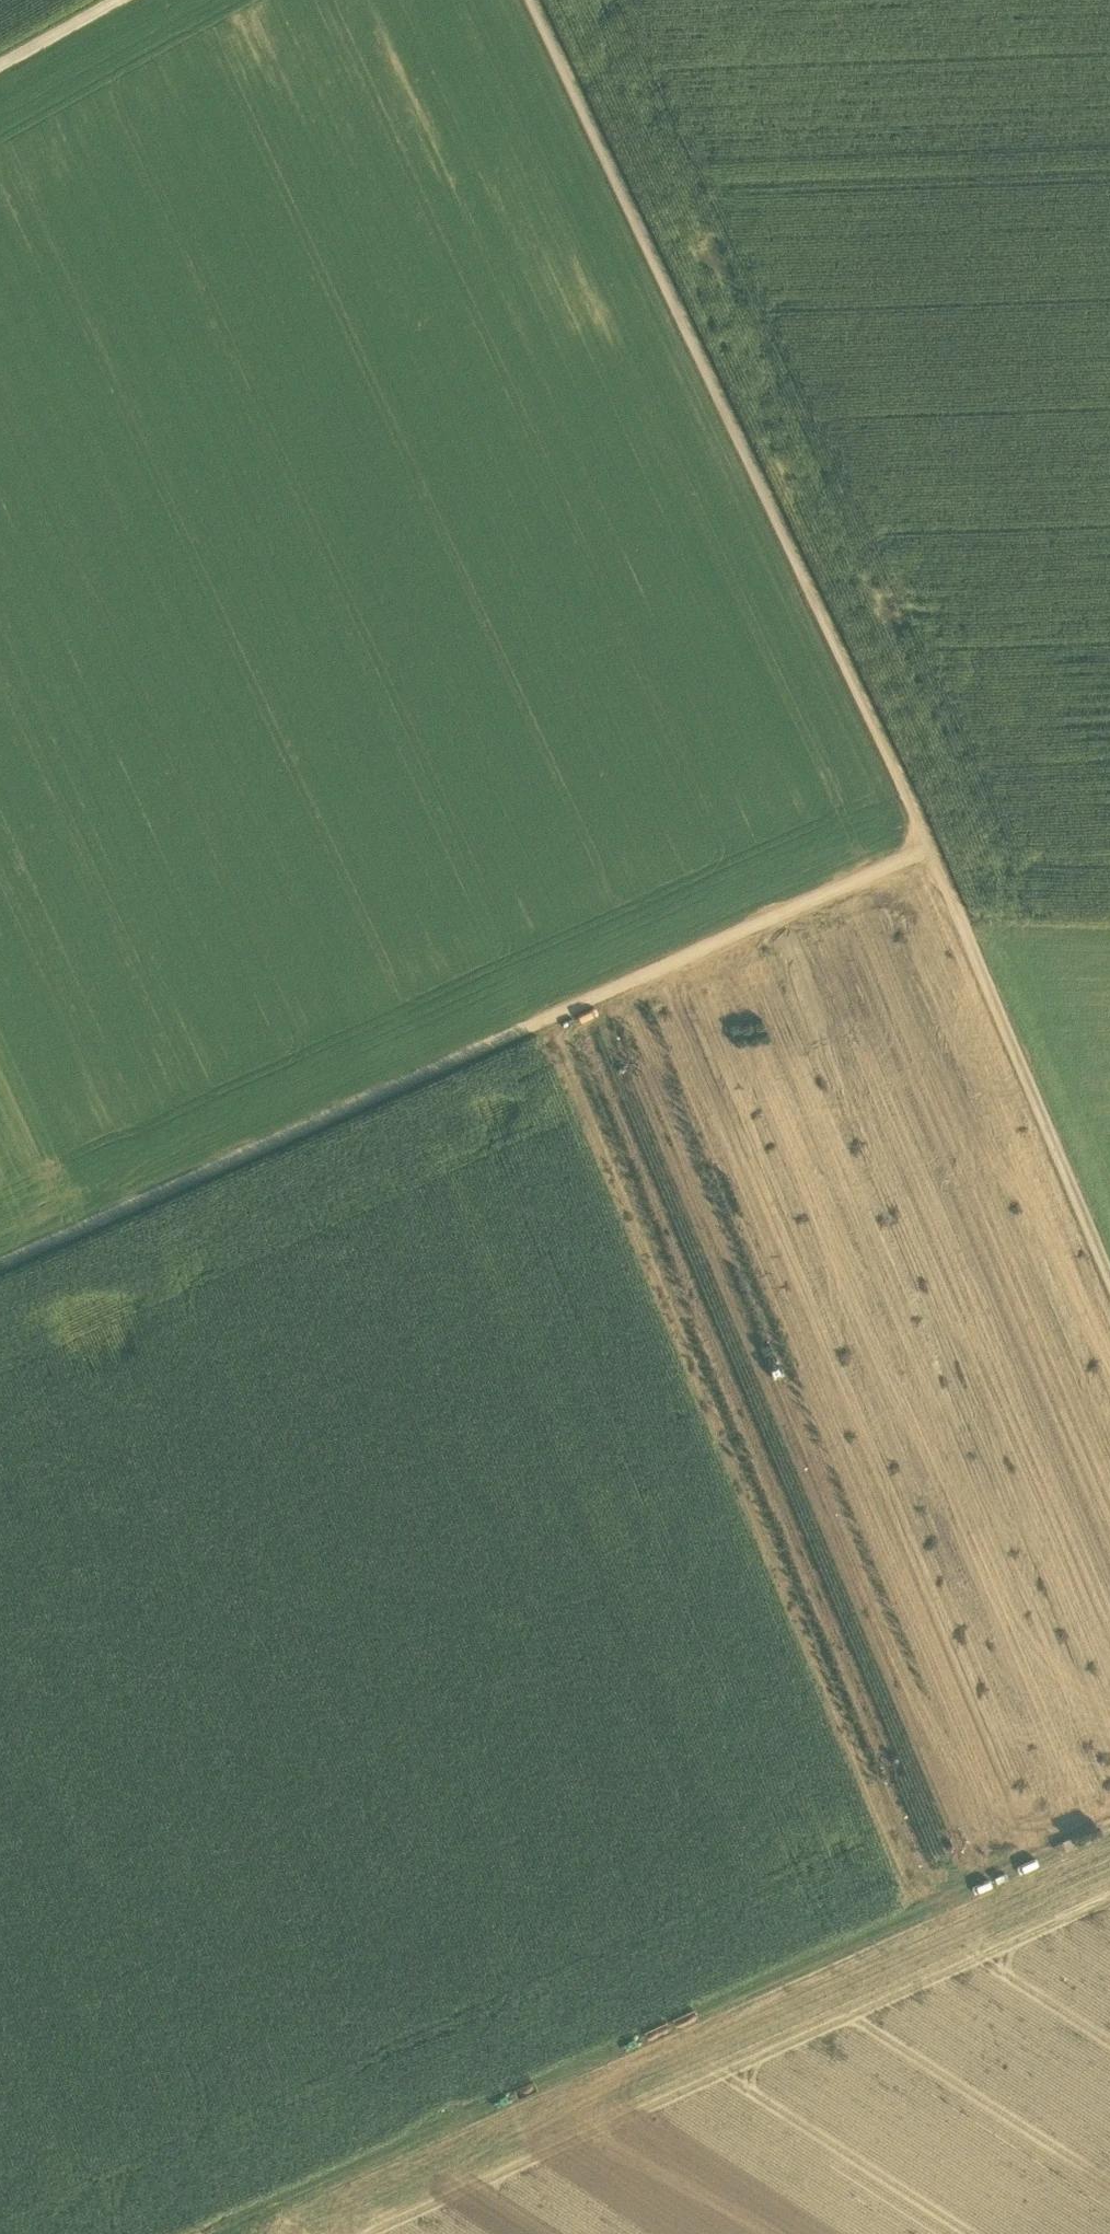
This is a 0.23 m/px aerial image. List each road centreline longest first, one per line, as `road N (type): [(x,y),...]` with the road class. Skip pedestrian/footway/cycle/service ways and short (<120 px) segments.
road 1 (track): [(1109,1272),(928,847),(531,0)]
road 2 (track): [(928,847),(0,1264)]
road 3 (track): [(1109,1826),(202,2233)]
road 4 (track): [(0,63),(112,0)]

